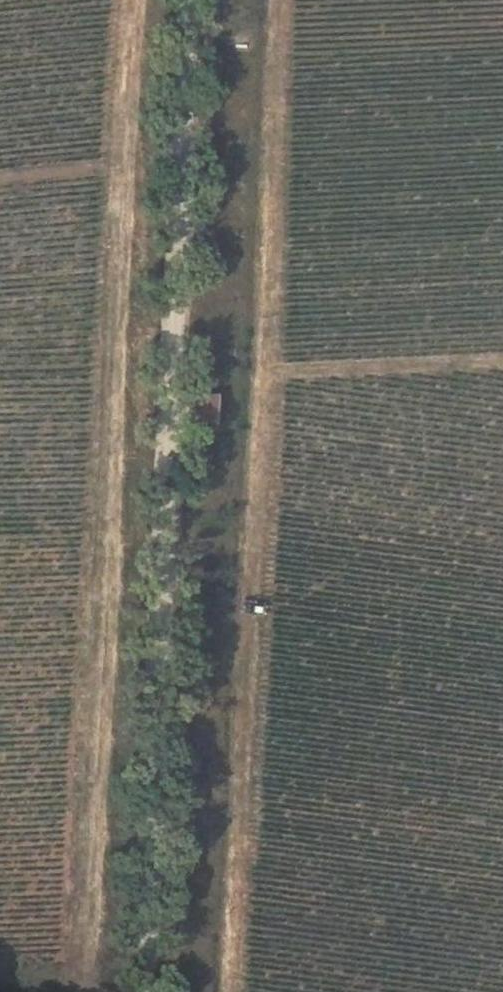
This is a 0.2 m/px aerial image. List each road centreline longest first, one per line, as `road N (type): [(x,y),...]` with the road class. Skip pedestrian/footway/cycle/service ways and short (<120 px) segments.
road 1 (track): [(0,966),(79,965),(132,0)]
road 2 (track): [(192,0),(140,991)]

